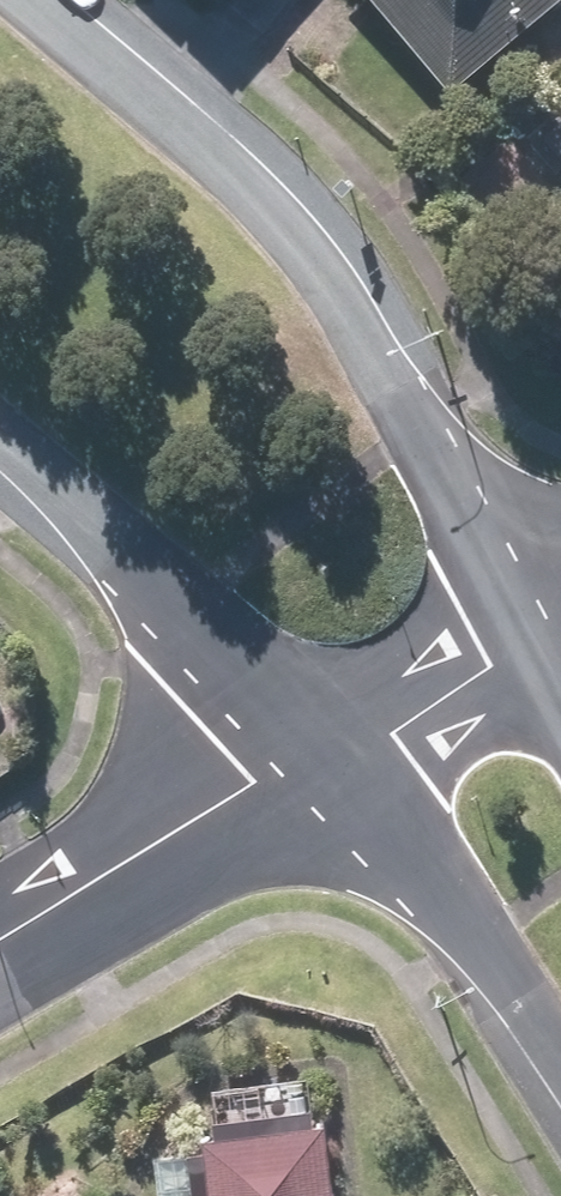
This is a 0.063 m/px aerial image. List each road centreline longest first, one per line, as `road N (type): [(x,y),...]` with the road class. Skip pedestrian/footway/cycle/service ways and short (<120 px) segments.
road 1 (tertiary): [(32,0),(277,212),(382,340),(549,623)]
road 2 (tertiary): [(560,1134),(299,754)]
road 3 (tertiary): [(299,754),(0,477)]
road 4 (residential): [(299,754),(0,939)]
road 5 (residential): [(549,623),(299,754)]

